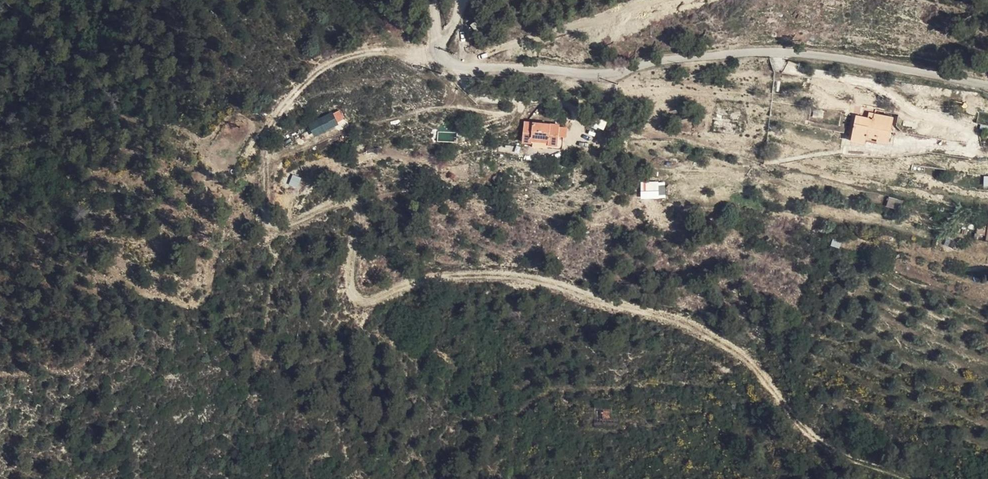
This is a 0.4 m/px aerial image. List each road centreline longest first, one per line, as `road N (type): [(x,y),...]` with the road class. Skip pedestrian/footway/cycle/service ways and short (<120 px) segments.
road 1 (track): [(904,478),(806,432),(743,354),(707,333),(634,304),(536,280),(454,276),(360,303),(348,280),(358,212),(347,203),(274,227),(266,218),(266,153),(278,113),(309,78),(344,57),(440,53)]
road 2 (unclassified): [(987,84),(800,55),(642,63),(606,74),(468,67),(440,53),(433,0)]

